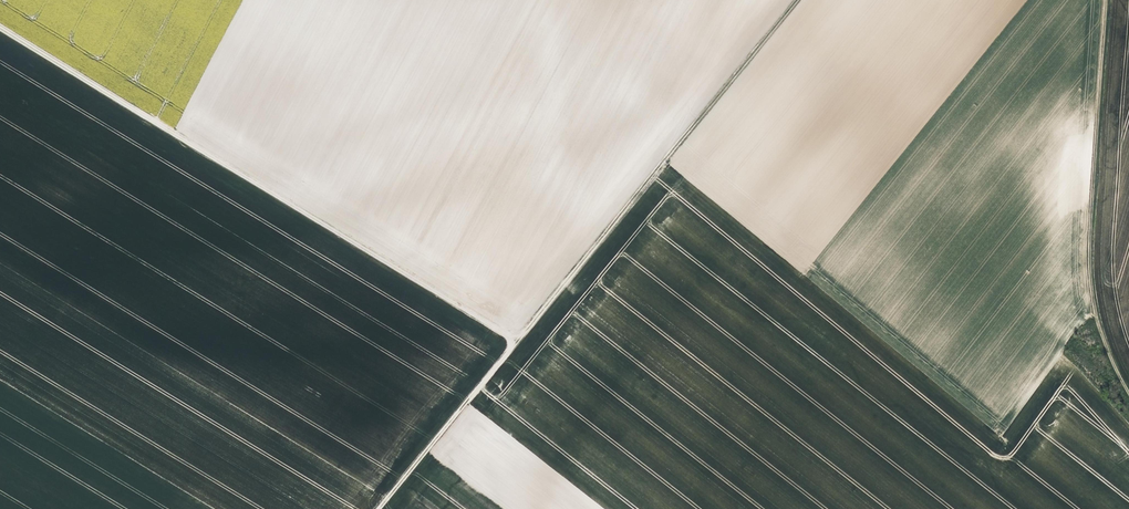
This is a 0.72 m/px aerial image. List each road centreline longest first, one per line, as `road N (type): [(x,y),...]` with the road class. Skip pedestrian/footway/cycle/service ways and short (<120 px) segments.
road 1 (track): [(379,508),(797,0)]
road 2 (track): [(517,340),(0,27)]
road 3 (track): [(1105,0),(1089,261),(1101,332),(1128,392)]

